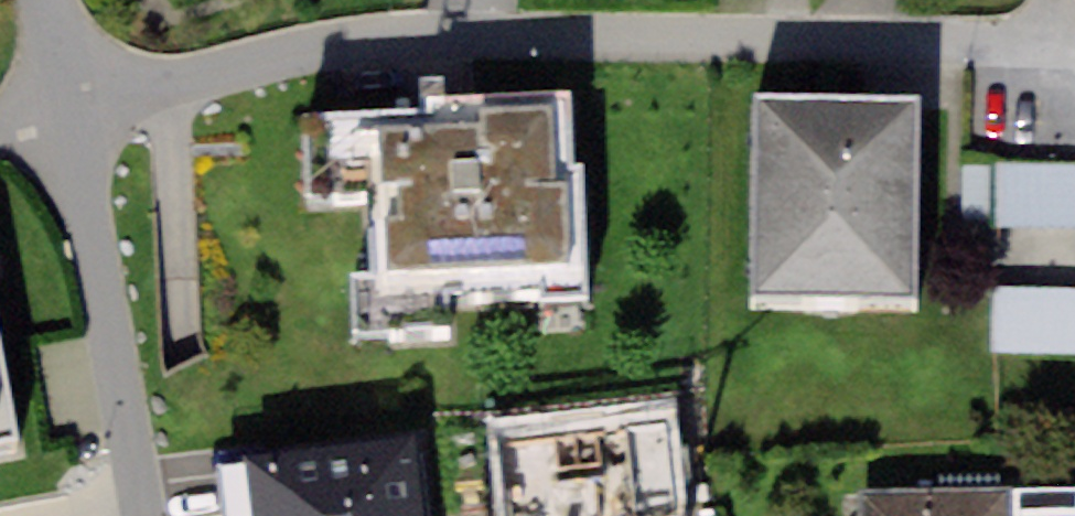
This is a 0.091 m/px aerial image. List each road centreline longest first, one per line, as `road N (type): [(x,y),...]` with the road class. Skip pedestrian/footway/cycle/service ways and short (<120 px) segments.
road 1 (residential): [(1074,50),(547,35),(388,40),(69,100)]
road 2 (residential): [(146,515),(69,100)]

